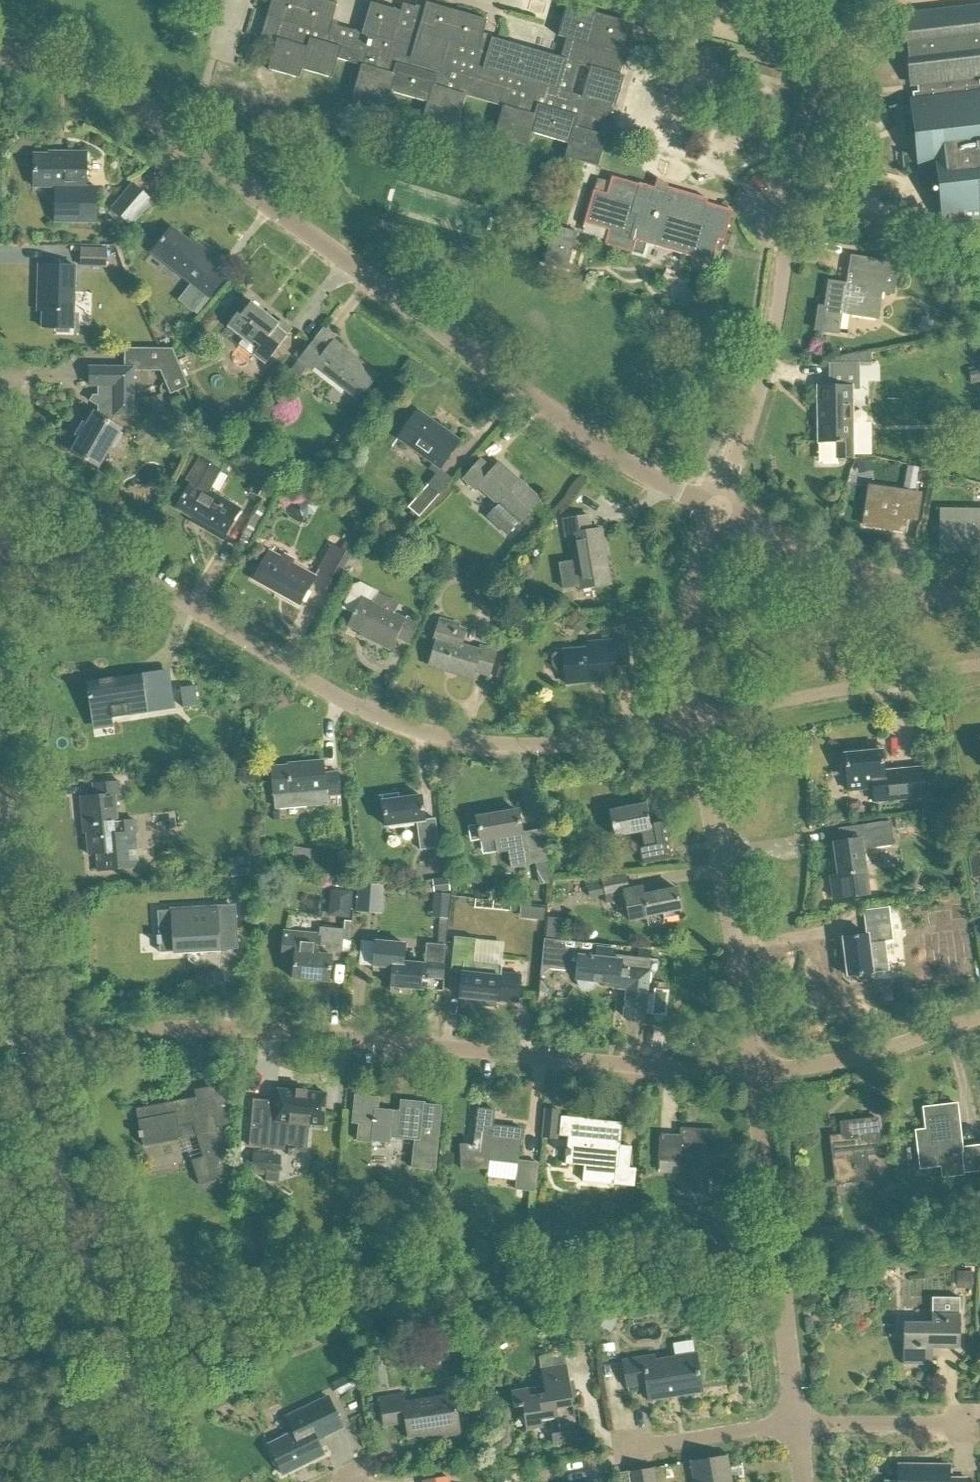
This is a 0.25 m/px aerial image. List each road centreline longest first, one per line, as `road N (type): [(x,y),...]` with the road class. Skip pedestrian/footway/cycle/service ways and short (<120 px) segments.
road 1 (unclassified): [(0,51),(67,66),(169,125),(579,433),(716,512)]
road 2 (residential): [(692,719),(520,747),(412,730),(350,705),(109,559),(58,549),(0,552)]
road 3 (residential): [(32,1042),(249,1028),(683,1071),(759,1070)]
road 4 (residential): [(163,1481),(71,1195),(32,1042)]
road 5 (residential): [(759,1070),(692,719)]
road 6 (residential): [(797,1424),(759,1070)]
road 7 (residential): [(716,512),(767,361),(799,177)]
road 8 (residential): [(979,666),(692,719)]
road 9 (unclassified): [(716,512),(892,585),(979,606)]
road 10 (residential): [(32,1042),(0,791)]
road 11 (residential): [(759,1070),(857,1057),(979,1018)]
road 12 (residential): [(692,719),(689,664),(716,512)]
road 13 (residential): [(621,1441),(797,1424)]
road 14 (residential): [(797,1424),(966,1423)]

